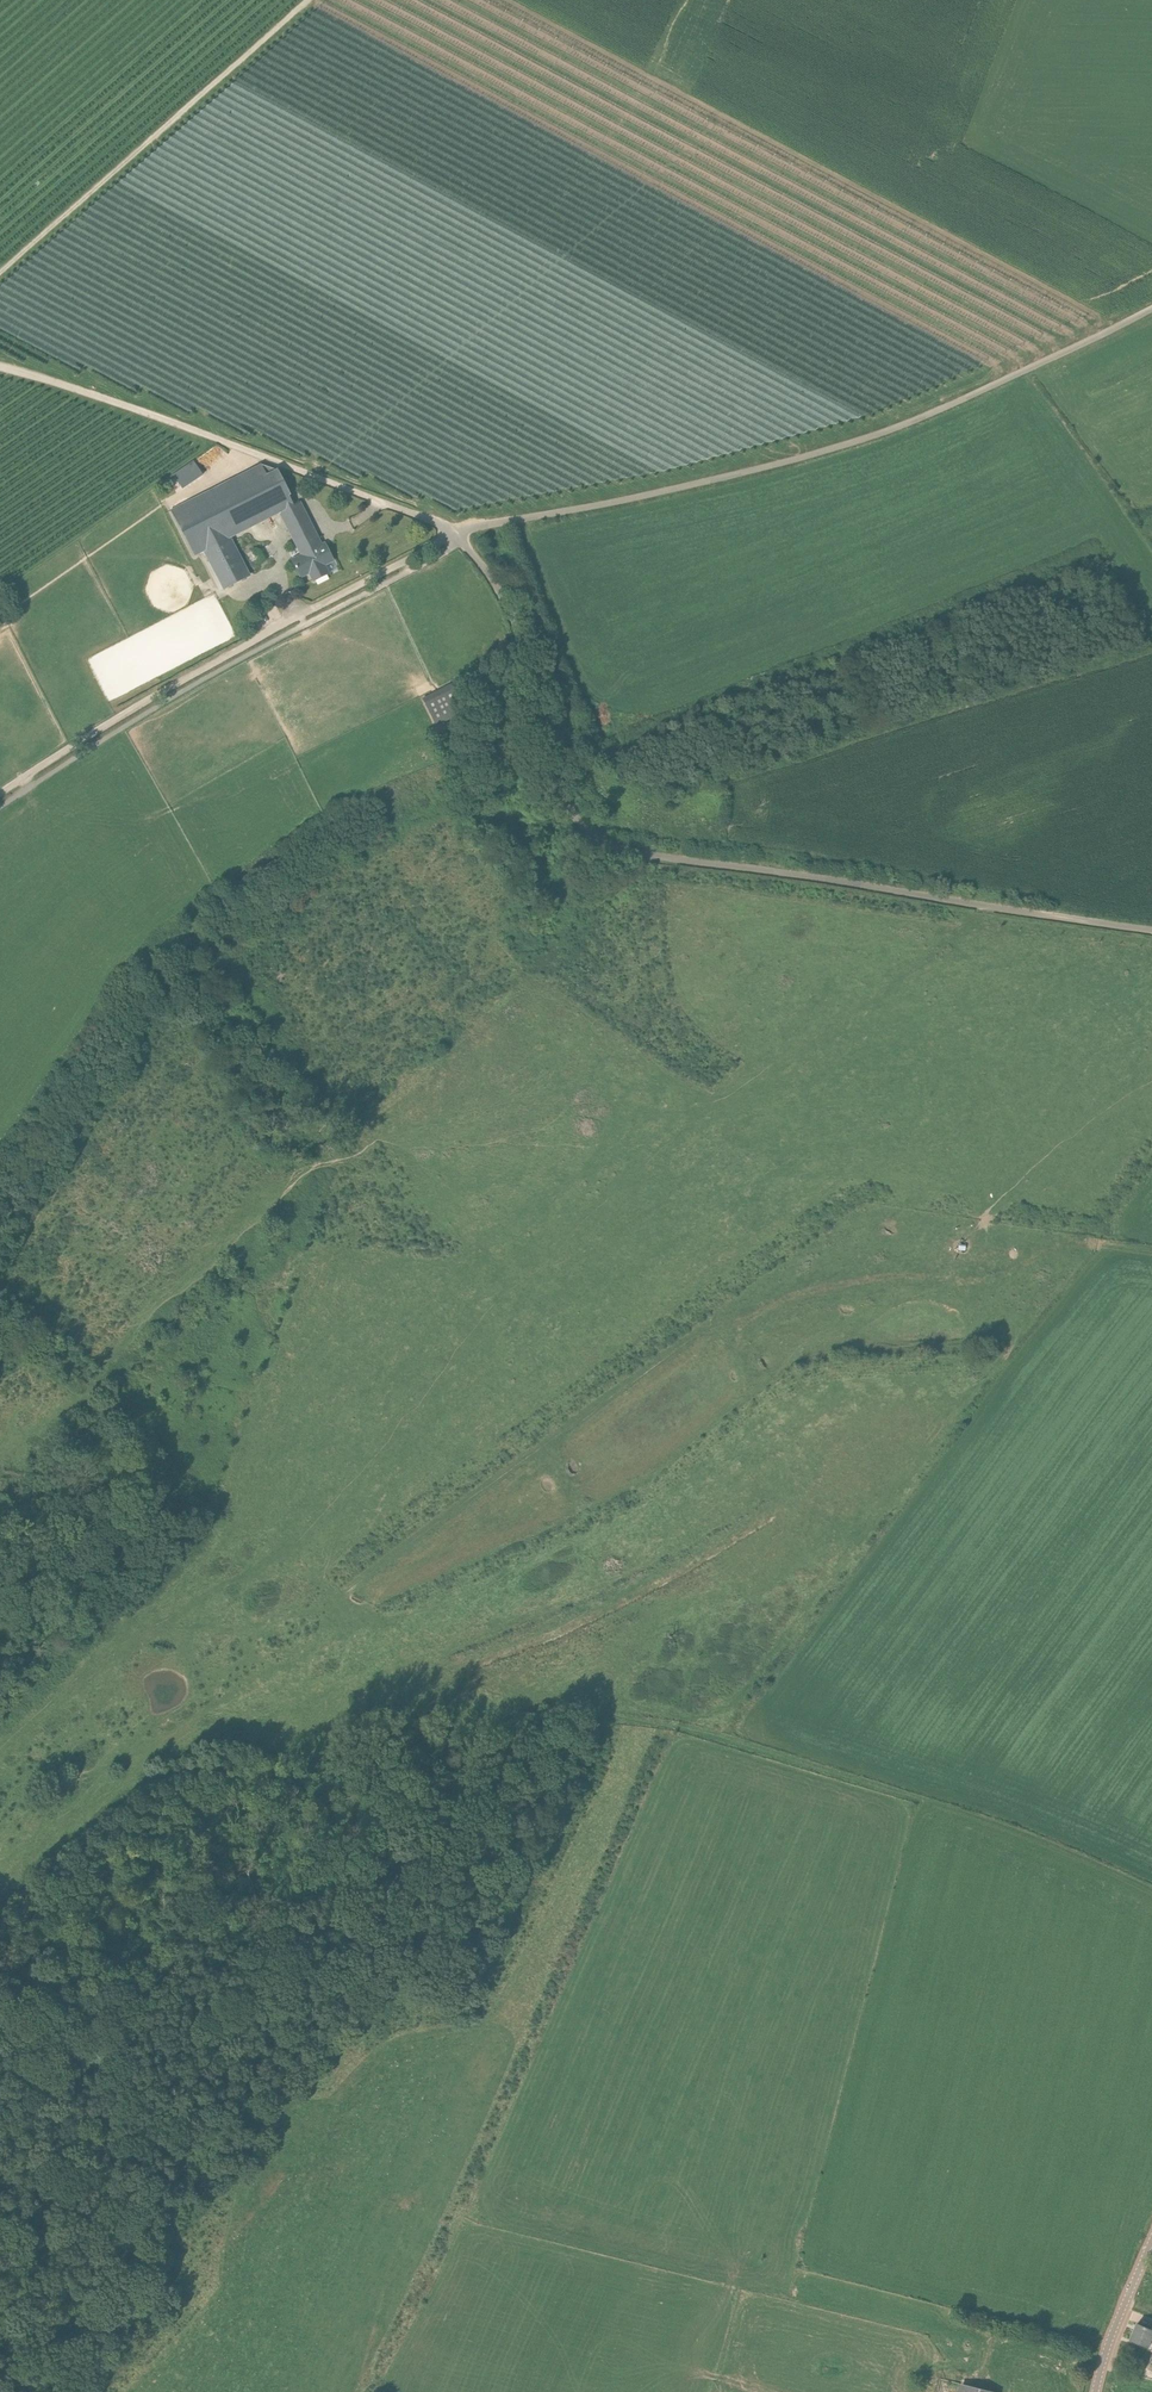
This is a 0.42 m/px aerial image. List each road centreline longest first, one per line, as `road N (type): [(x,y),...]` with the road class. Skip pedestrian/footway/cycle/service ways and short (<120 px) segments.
road 1 (unclassified): [(1151,930),(603,842),(564,799),(507,605),(452,535)]
road 2 (unclassified): [(452,535),(850,443),(952,405),(1151,308)]
road 3 (track): [(677,1729),(961,1813),(1151,1892)]
road 4 (track): [(0,272),(305,0)]
road 5 (track): [(363,496),(0,366)]
road 6 (track): [(284,623),(0,793)]
road 7 (unclassified): [(452,535),(284,623)]
road 8 (tertiary): [(1095,2391),(1151,2239)]

